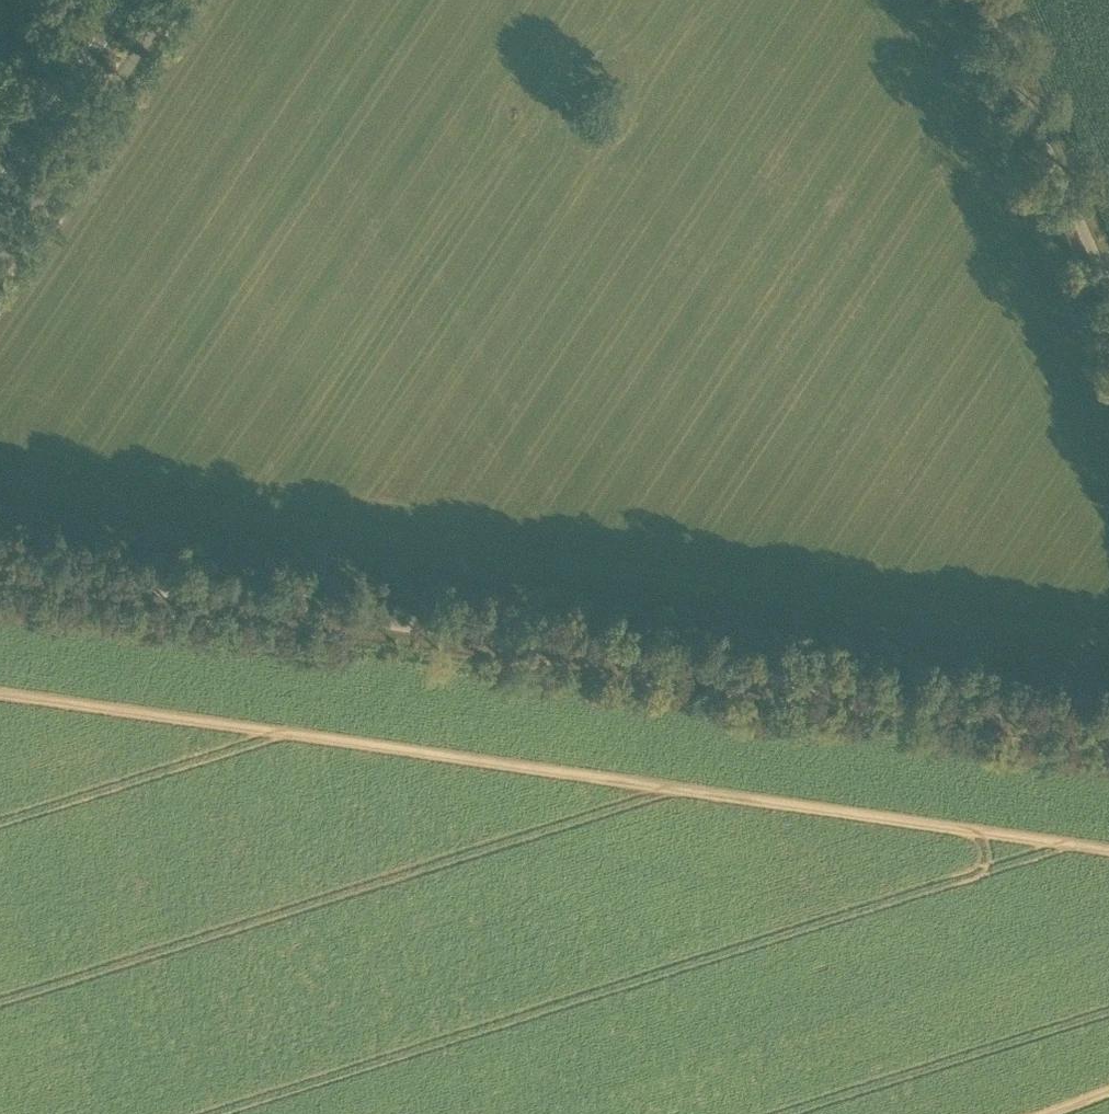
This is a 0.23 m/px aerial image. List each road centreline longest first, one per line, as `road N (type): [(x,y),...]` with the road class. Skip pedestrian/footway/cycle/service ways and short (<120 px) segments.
road 1 (unclassified): [(1108,720),(0,562)]
road 2 (unclassified): [(1108,271),(992,0)]
road 3 (secondary): [(0,177),(118,0)]

